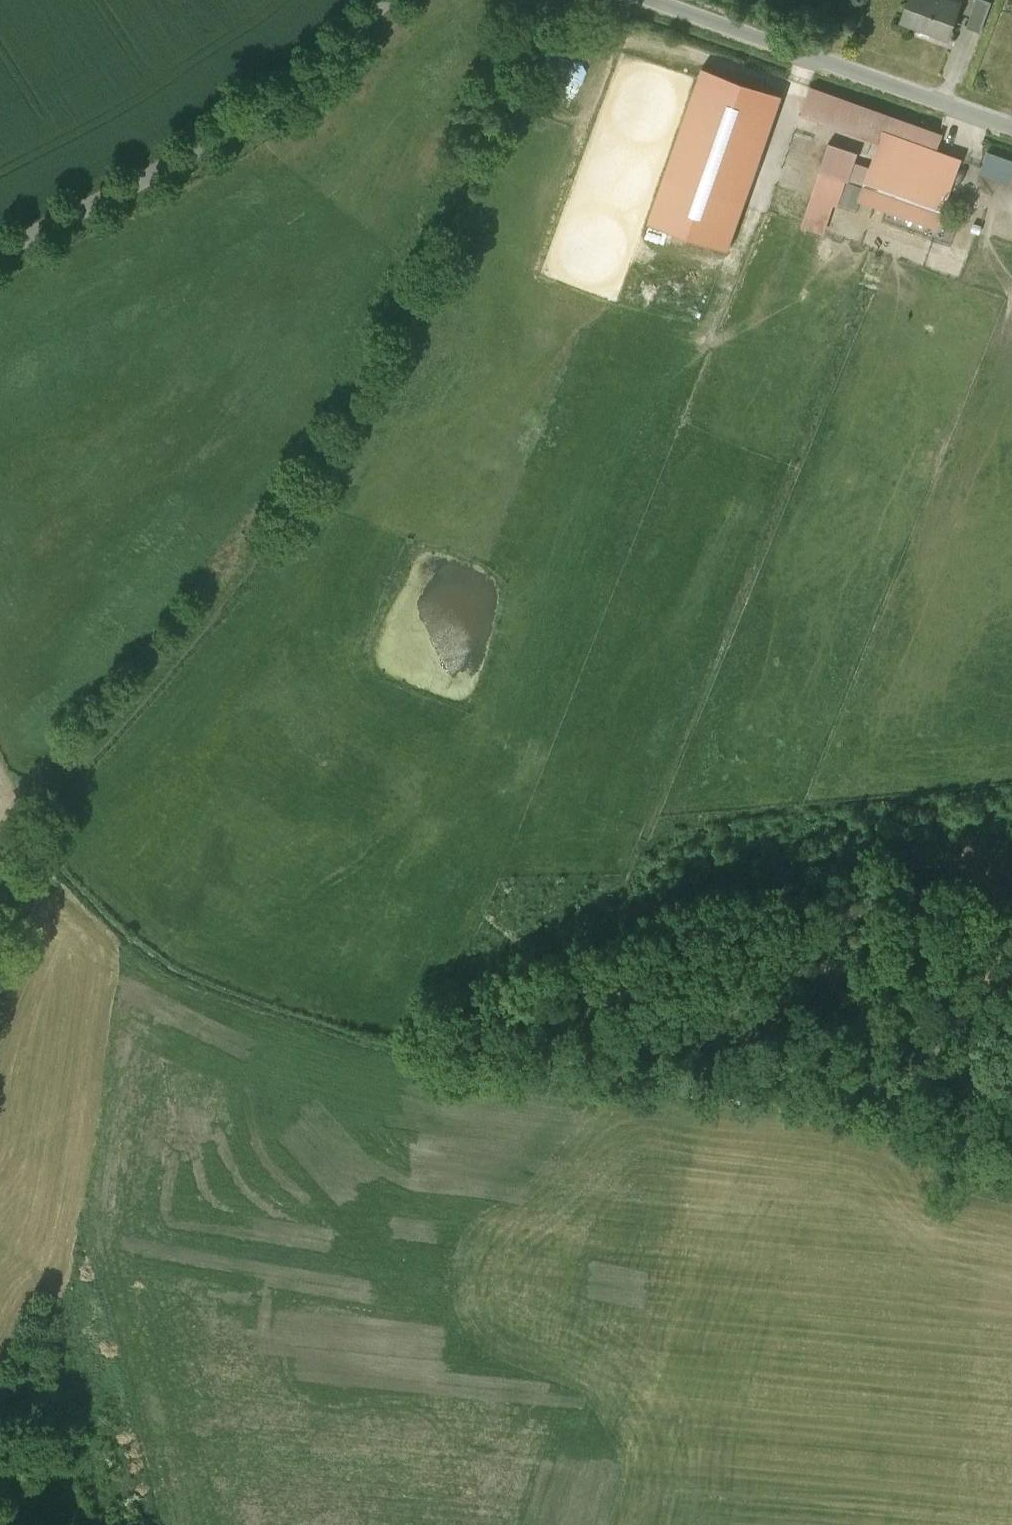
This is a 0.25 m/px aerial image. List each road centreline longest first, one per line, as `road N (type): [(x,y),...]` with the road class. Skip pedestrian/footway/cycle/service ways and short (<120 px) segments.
road 1 (unclassified): [(388,0),(234,129),(0,251)]
road 2 (unclassified): [(1011,127),(647,0)]

